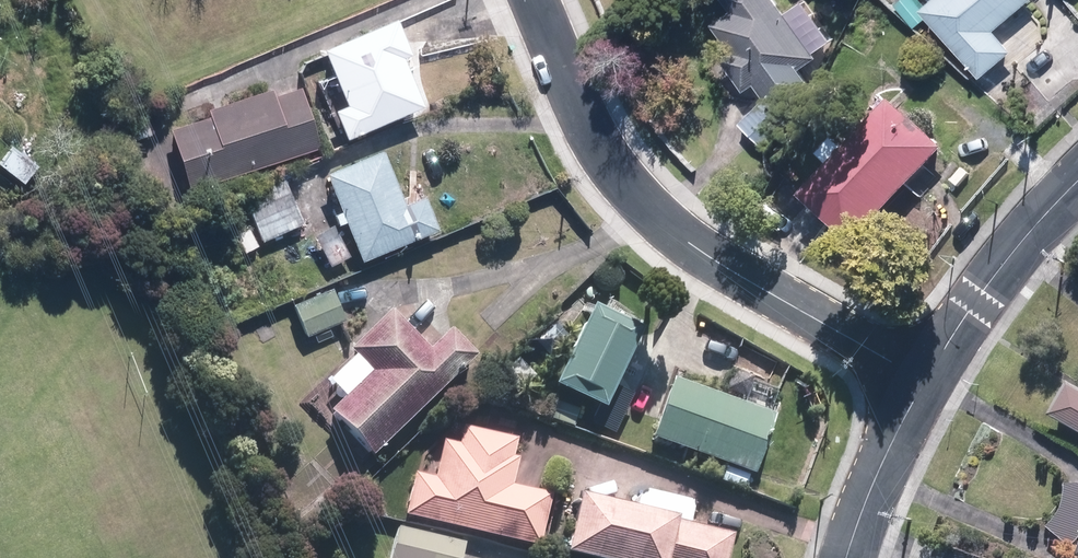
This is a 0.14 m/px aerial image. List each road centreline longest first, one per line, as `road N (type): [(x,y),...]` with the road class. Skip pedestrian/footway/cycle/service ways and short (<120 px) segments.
road 1 (residential): [(541,0),(593,120),(646,206),(686,241),(920,387)]
road 2 (residential): [(920,387),(983,291),(1077,180)]
road 3 (residential): [(846,557),(920,387)]

